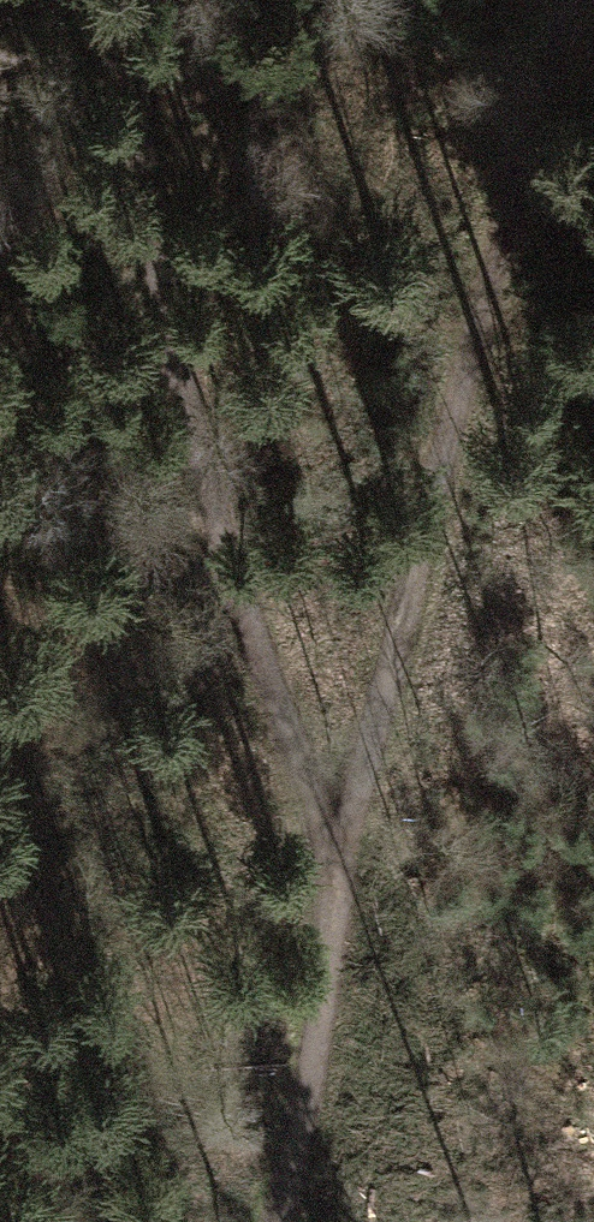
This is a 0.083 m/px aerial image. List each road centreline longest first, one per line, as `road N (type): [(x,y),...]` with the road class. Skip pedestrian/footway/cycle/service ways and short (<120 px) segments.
road 1 (track): [(566,0),(338,844),(278,1221)]
road 2 (track): [(338,844),(262,660),(207,479),(169,307),(126,0)]

